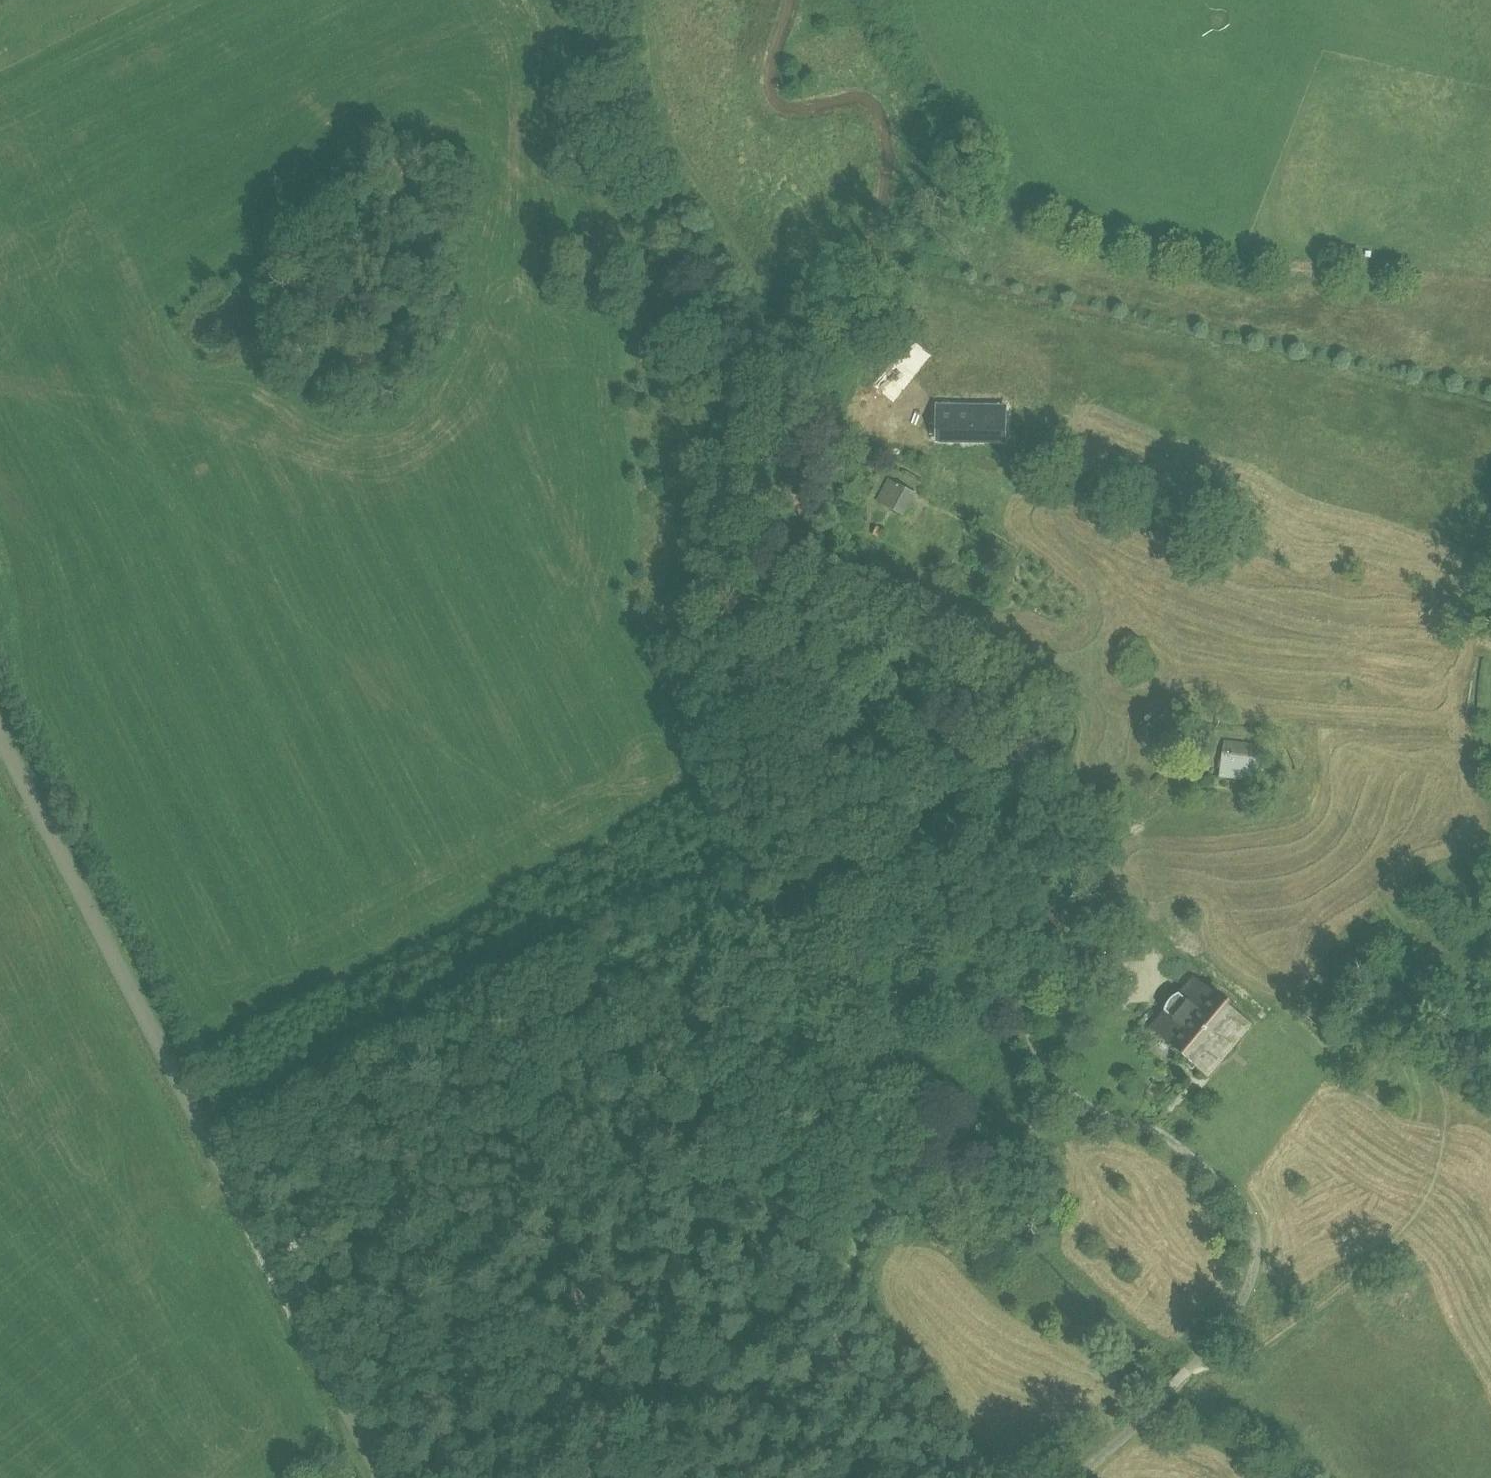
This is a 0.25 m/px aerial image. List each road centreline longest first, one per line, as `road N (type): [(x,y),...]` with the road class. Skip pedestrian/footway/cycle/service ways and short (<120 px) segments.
road 1 (unclassified): [(393,1477),(0,724)]

